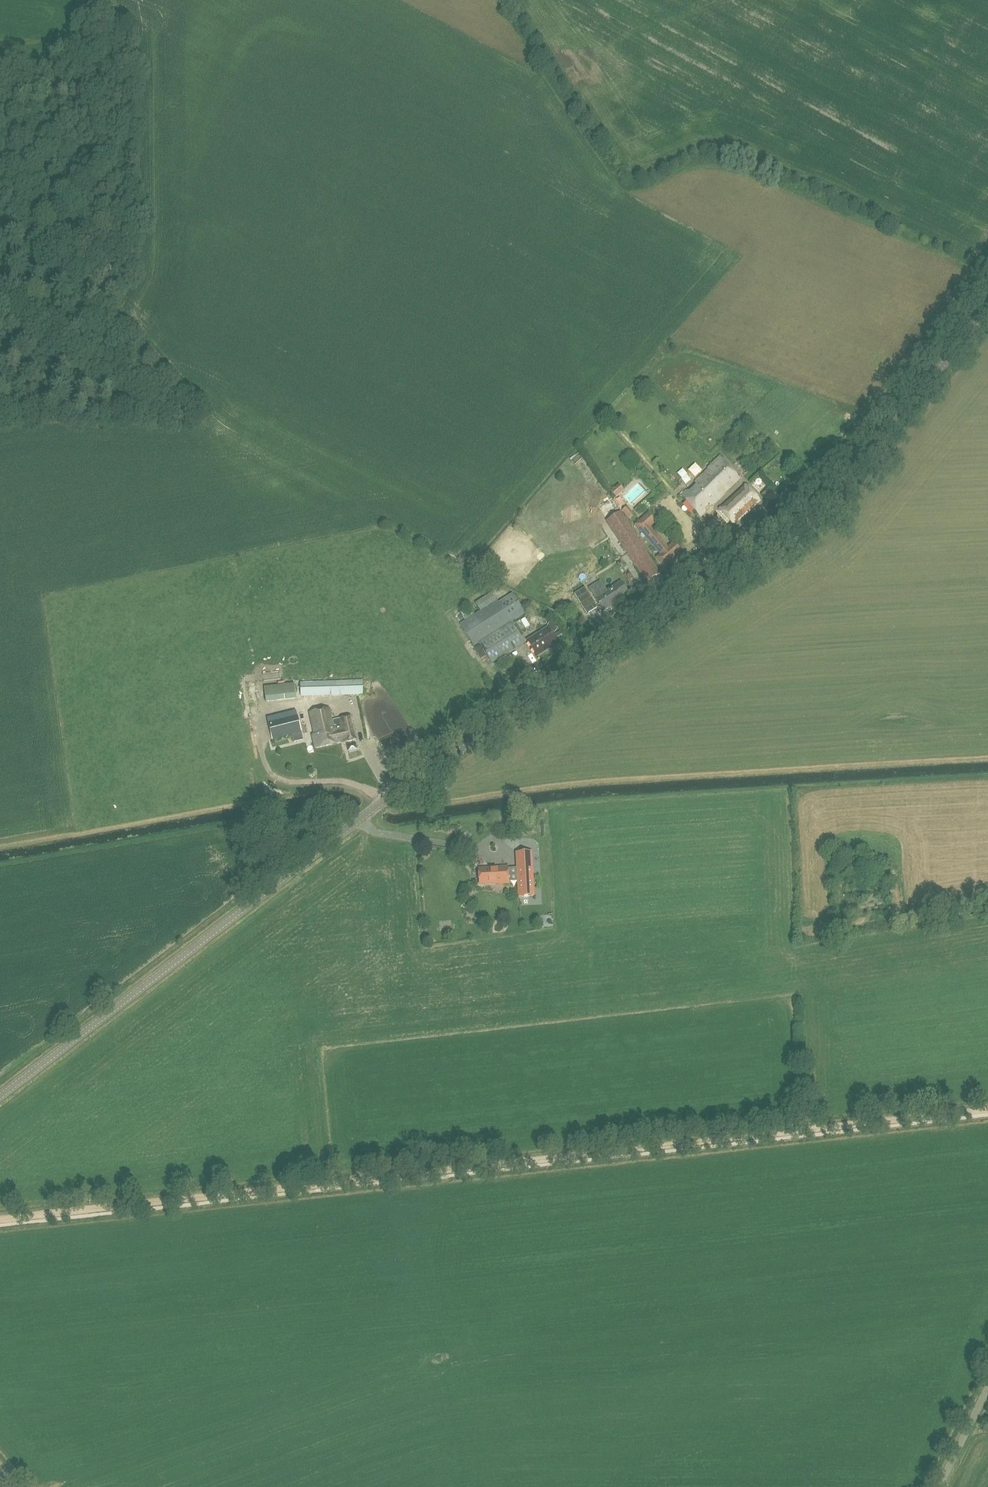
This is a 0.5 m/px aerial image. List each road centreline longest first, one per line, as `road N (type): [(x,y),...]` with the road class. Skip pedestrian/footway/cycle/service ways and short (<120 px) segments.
road 1 (tertiary): [(0,1096),(360,819),(826,509),(987,310)]
road 2 (track): [(987,1110),(0,1220)]

